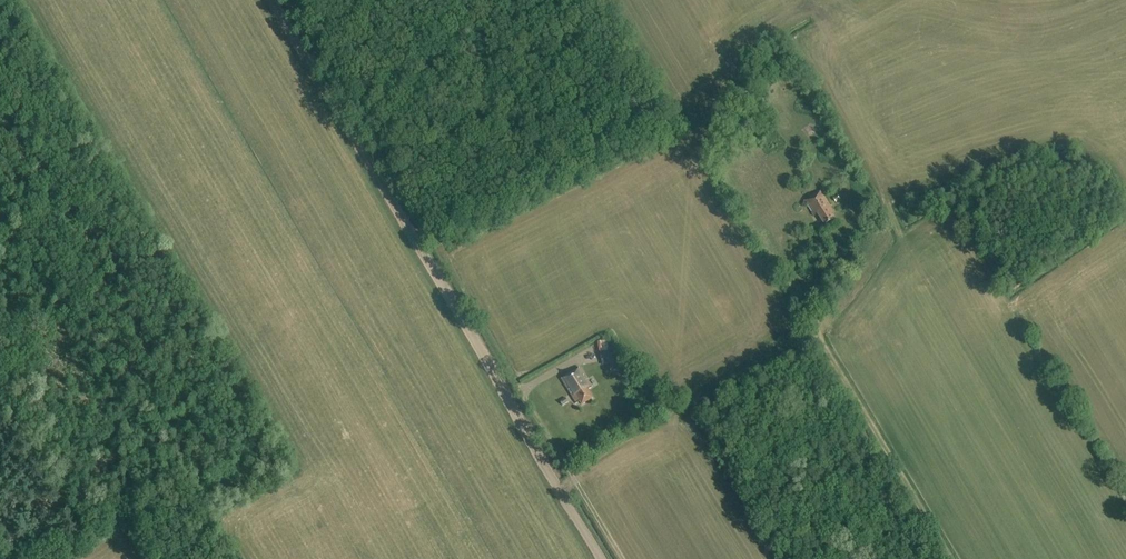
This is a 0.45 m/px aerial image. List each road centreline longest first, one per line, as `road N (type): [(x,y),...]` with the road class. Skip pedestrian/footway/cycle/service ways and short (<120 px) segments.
road 1 (track): [(264,0),(601,558)]
road 2 (track): [(620,558),(522,396),(524,387),(590,351)]
road 3 (track): [(813,321),(949,558)]

